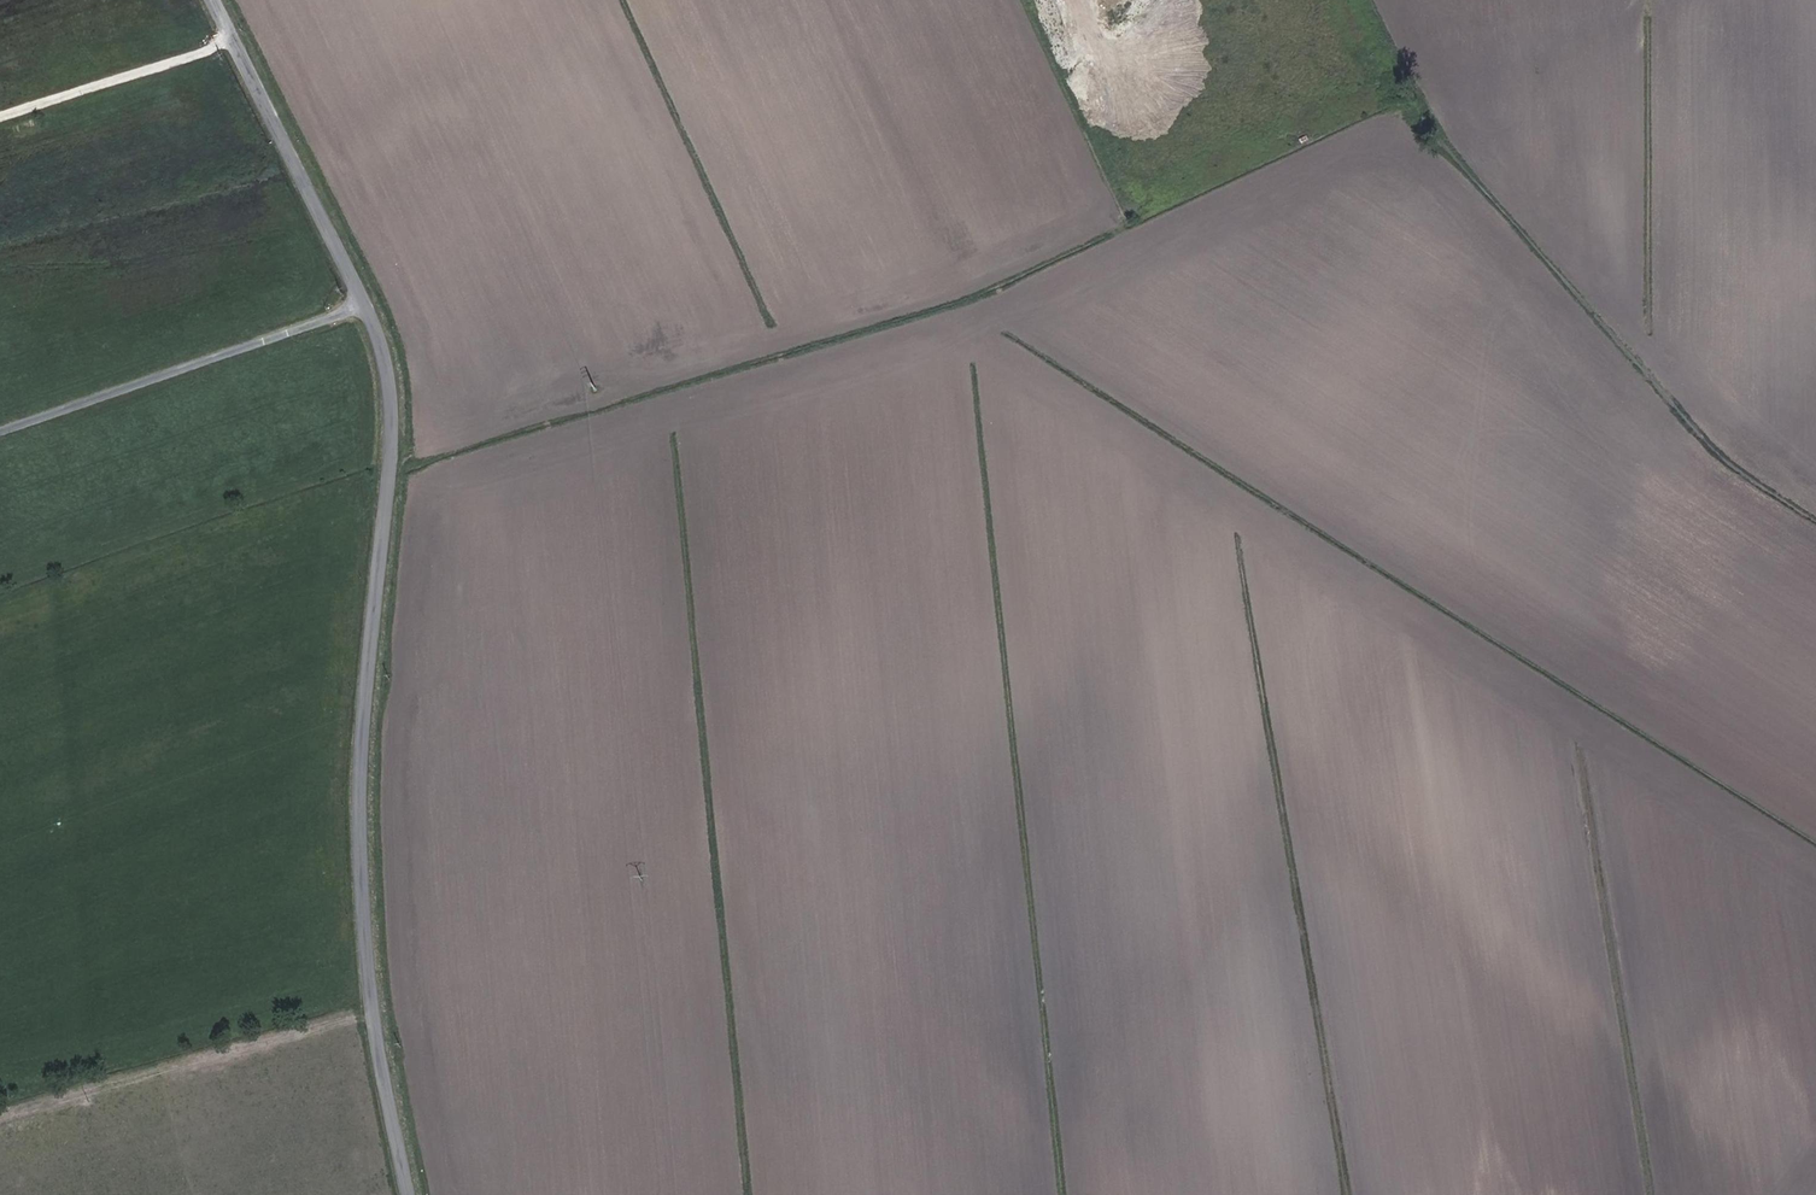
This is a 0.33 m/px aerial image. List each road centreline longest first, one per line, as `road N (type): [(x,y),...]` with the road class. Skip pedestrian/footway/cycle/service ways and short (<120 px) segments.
road 1 (tertiary): [(213,0),(368,306),(391,385),(363,879),(379,1048),(410,1194)]
road 2 (track): [(0,438),(368,306)]

